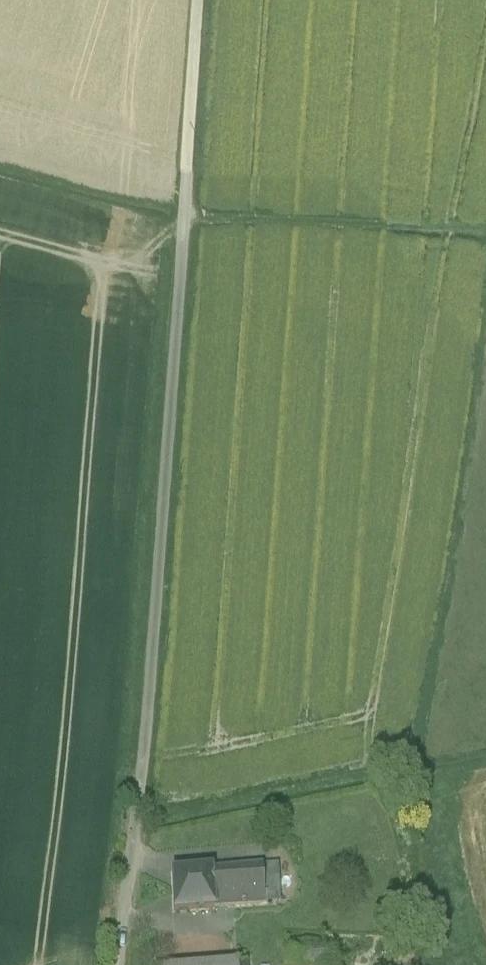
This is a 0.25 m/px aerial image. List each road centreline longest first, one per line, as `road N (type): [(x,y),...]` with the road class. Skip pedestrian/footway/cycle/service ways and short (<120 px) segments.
road 1 (residential): [(200,0),(124,964)]

